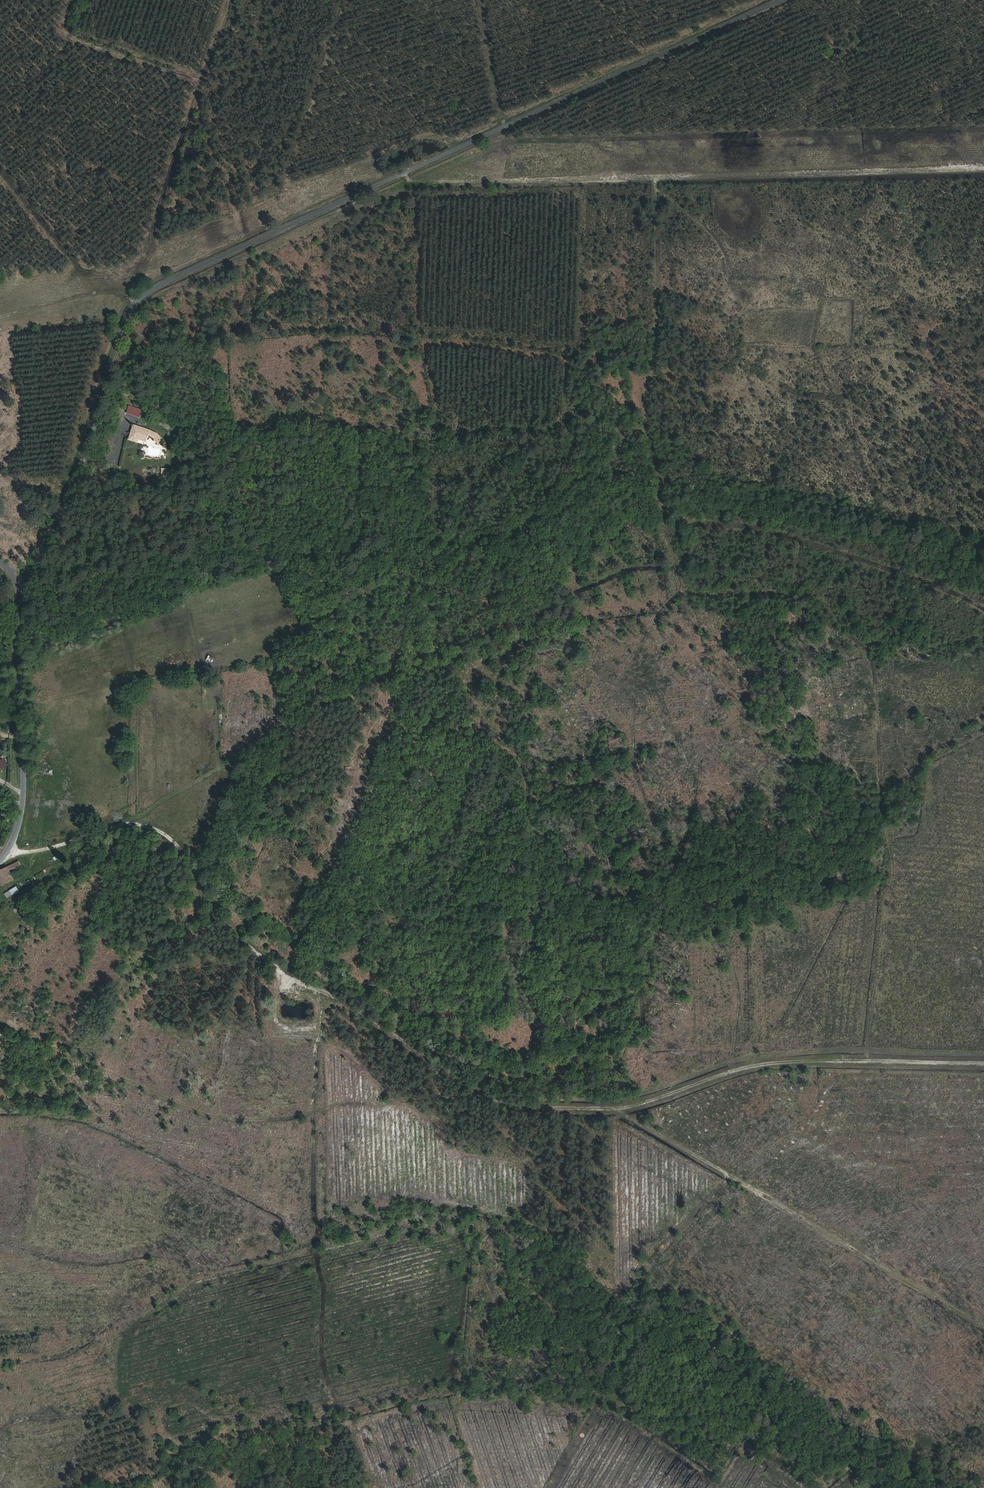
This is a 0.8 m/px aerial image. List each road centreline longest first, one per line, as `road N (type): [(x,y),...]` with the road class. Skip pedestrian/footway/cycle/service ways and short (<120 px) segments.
road 1 (track): [(8,849),(153,830),(171,842),(257,951),(513,1105),(633,1102),(743,1061),(841,1051),(983,1054)]
road 2 (unclassified): [(780,0),(164,285),(130,310),(18,616)]
road 3 (track): [(862,1051),(647,1261),(598,1407),(554,1487)]
road 4 (track): [(983,1328),(613,1106)]
road 5 (tertiary): [(0,858),(17,831),(25,783),(18,616)]

